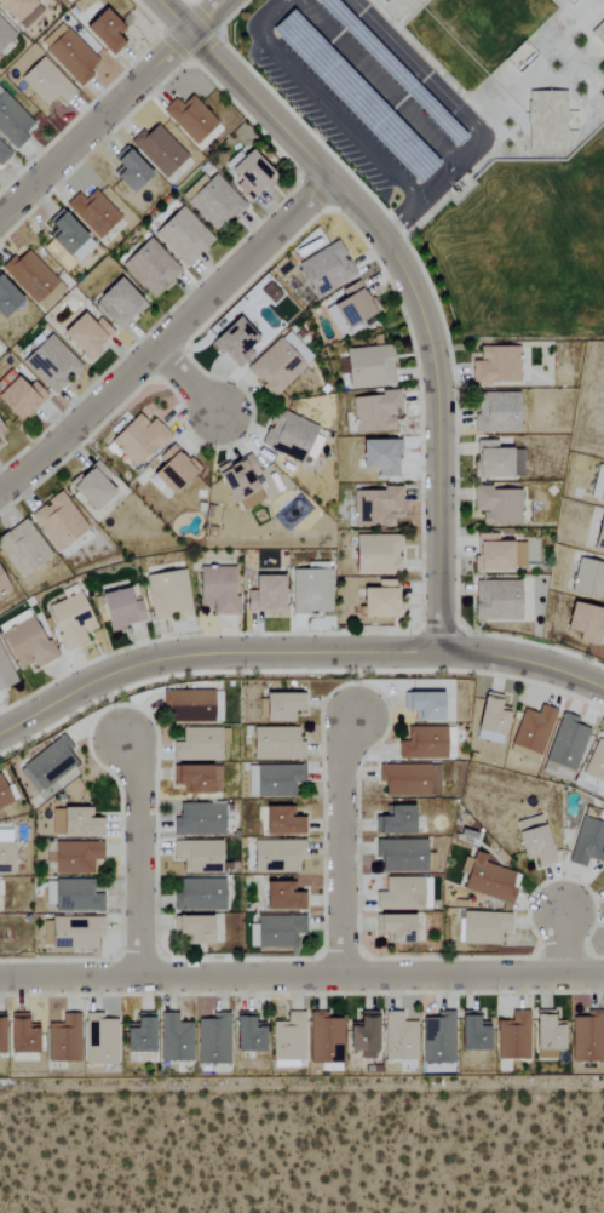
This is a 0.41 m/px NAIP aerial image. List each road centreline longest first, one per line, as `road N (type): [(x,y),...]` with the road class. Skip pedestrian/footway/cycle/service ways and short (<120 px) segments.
road 1 (residential): [(157,0),(384,234),(428,327),(437,378),(441,653)]
road 2 (tertiary): [(603,686),(441,653),(178,659),(102,679),(0,734)]
road 3 (residential): [(0,978),(603,974)]
road 4 (residential): [(0,491),(161,355),(330,181)]
road 5 (residential): [(0,220),(223,0)]
road 6 (residential): [(350,721),(350,977)]
road 7 (residential): [(137,740),(140,975)]

